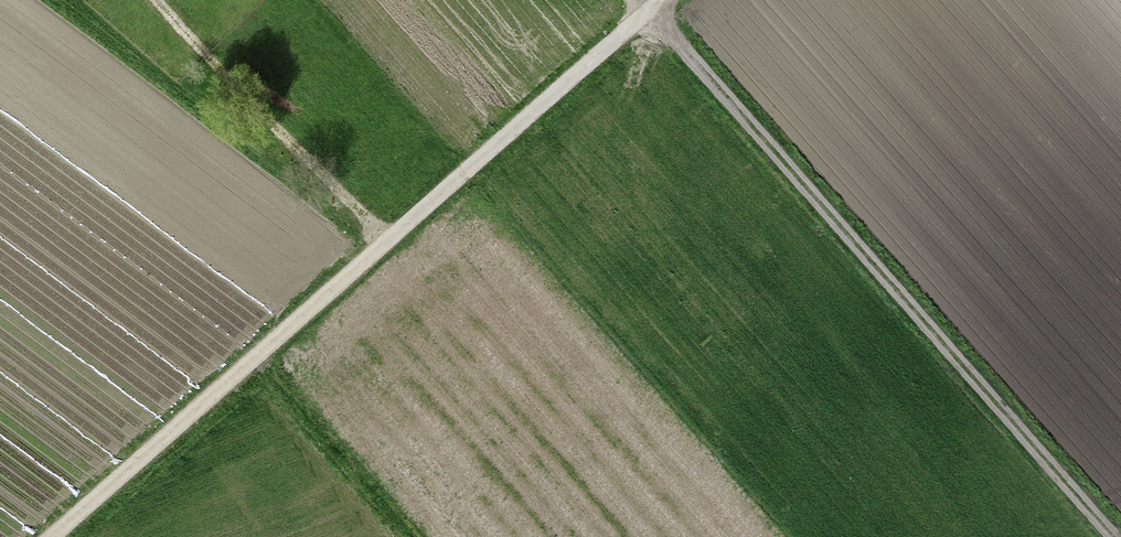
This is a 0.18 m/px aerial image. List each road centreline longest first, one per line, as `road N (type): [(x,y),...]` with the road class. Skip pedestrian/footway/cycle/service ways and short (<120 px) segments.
road 1 (track): [(54,536),(669,0)]
road 2 (track): [(638,0),(1116,536)]
road 3 (track): [(386,243),(154,0)]

